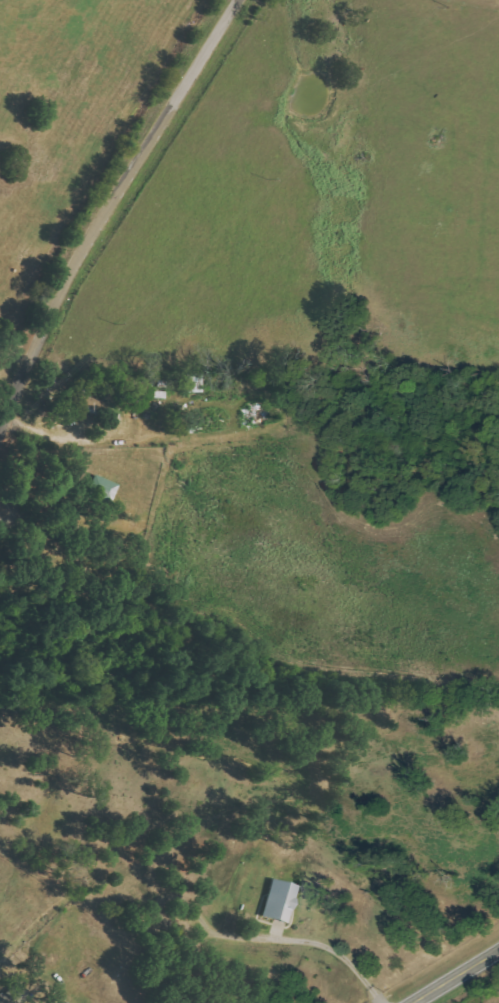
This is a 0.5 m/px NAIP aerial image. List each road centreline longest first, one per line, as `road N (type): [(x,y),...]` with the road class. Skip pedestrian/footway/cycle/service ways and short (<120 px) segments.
road 1 (residential): [(0,427),(87,232),(233,0)]

